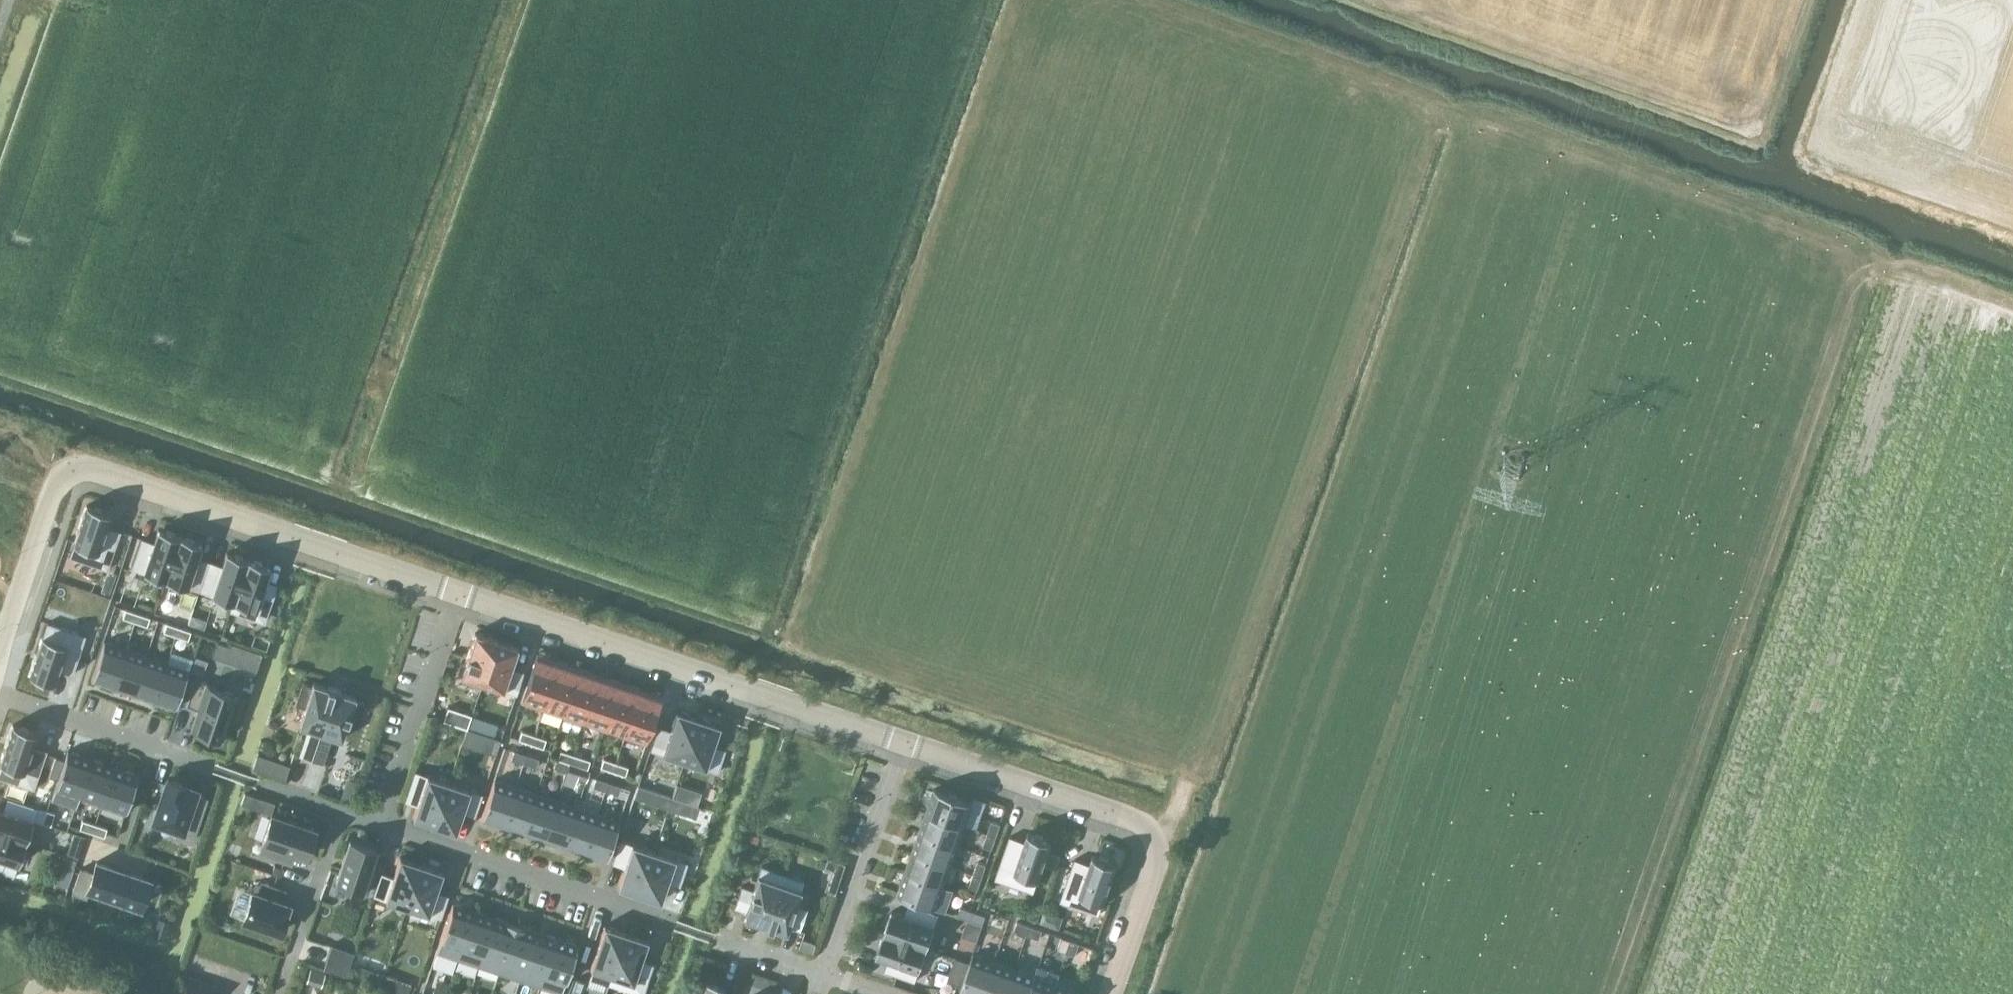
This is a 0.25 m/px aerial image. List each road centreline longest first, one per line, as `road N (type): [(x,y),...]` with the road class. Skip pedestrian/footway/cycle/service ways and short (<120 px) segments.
road 1 (residential): [(459,593),(83,470),(61,483),(0,653)]
road 2 (residential): [(904,742),(459,593)]
road 3 (residential): [(671,924),(384,827)]
road 4 (residential): [(1158,847),(1137,823),(904,742)]
road 5 (residential): [(904,742),(824,975)]
road 6 (residential): [(384,827),(459,593)]
road 7 (residential): [(214,768),(0,696)]
road 8 (residential): [(1158,847),(1113,993)]
road 9 (residential): [(384,827),(261,784)]

